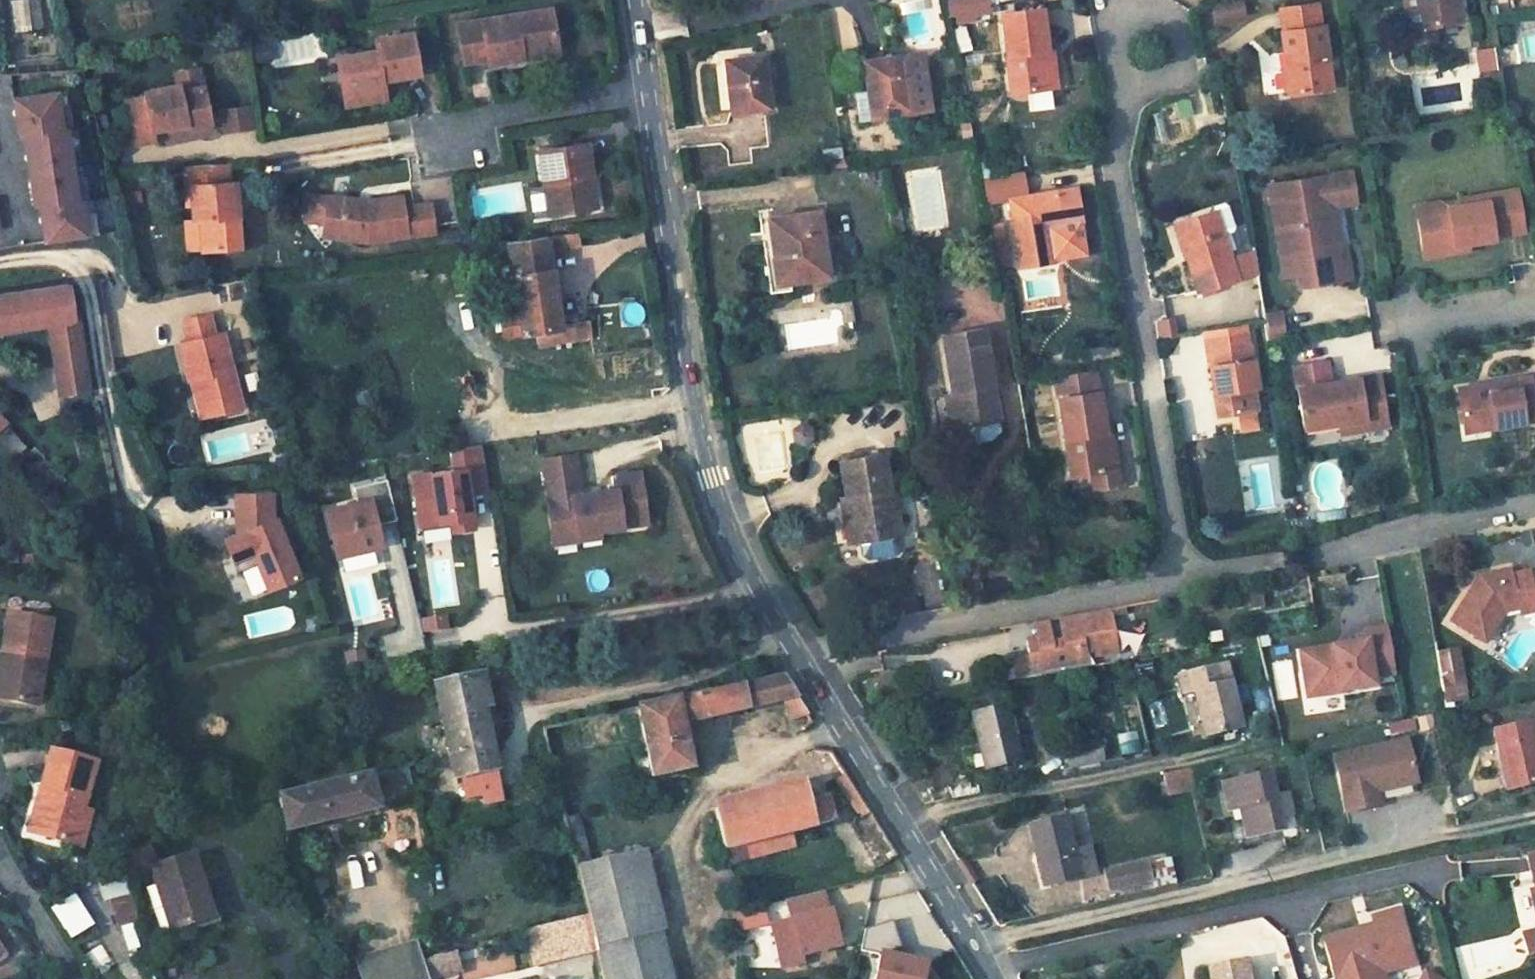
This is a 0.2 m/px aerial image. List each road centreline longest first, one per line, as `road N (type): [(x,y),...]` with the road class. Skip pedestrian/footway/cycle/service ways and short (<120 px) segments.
road 1 (residential): [(802,658),(754,579),(711,479),(652,88)]
road 2 (residential): [(1149,43),(1116,176),(1181,579)]
road 3 (residential): [(1181,579),(802,658)]
road 4 (residential): [(994,978),(802,658)]
road 5 (residential): [(1534,507),(1309,558)]
road 6 (residential): [(652,88),(436,127)]
road 7 (residential): [(1534,307),(1415,327)]

